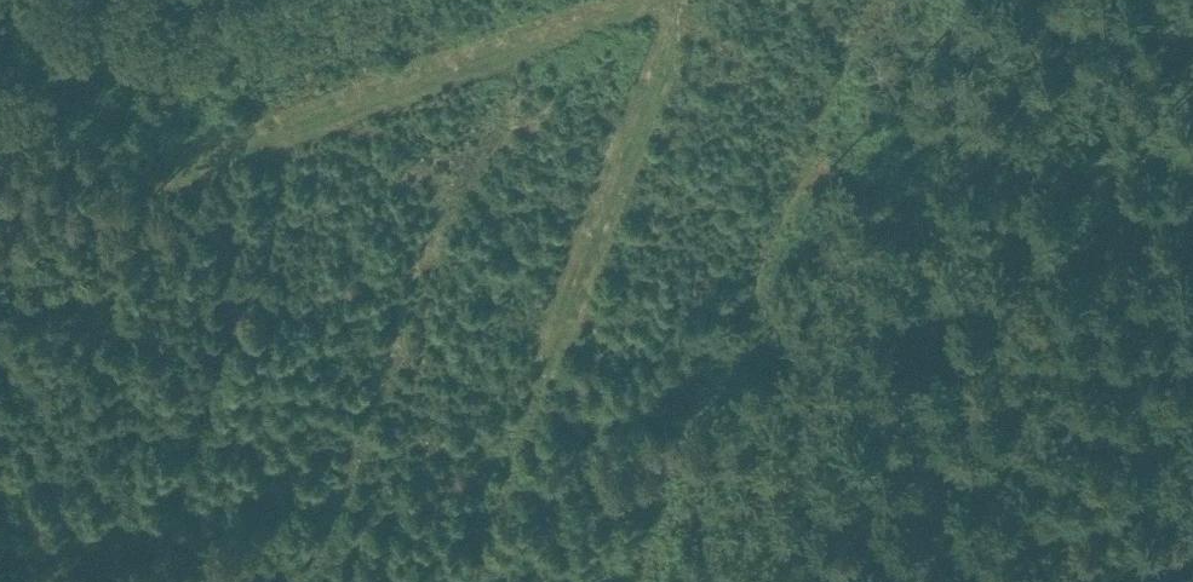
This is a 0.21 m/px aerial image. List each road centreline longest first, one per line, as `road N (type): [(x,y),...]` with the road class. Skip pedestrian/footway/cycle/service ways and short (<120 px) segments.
road 1 (track): [(671,581),(883,0)]
road 2 (track): [(475,0),(0,152)]

